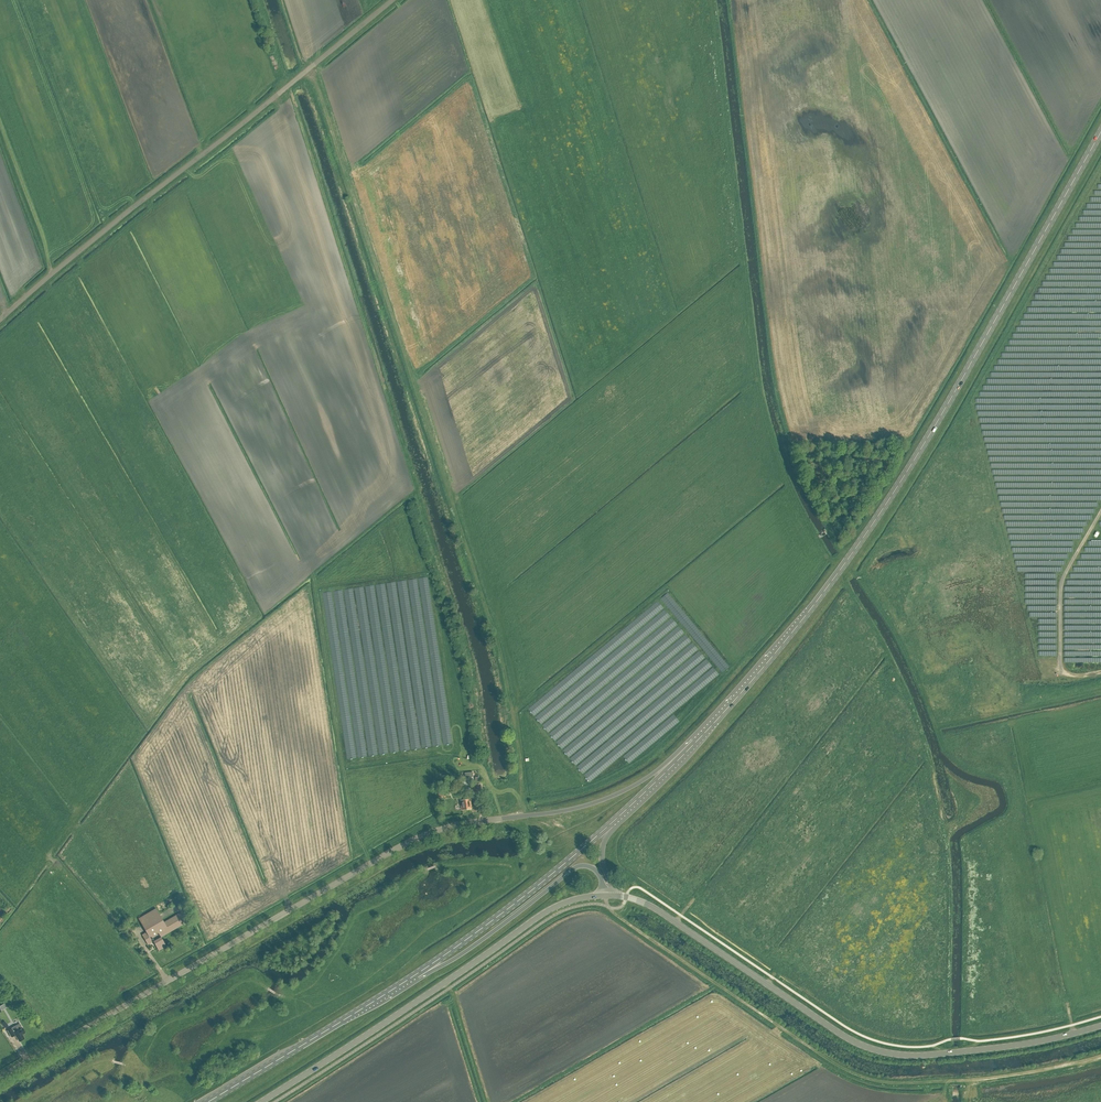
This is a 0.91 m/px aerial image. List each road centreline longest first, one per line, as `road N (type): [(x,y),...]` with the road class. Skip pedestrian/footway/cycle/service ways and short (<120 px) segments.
road 1 (track): [(312,67),(501,651),(525,816)]
road 2 (primary): [(696,742),(806,615),(884,507),(1100,133)]
road 3 (tertiary): [(525,816),(418,837),(0,1078)]
road 4 (track): [(1100,1054),(1021,1073),(876,1081),(838,1065),(608,907)]
road 5 (tertiary): [(1100,1025),(941,1054),(879,1051),(822,1022),(650,905),(613,895)]
road 6 (unclassified): [(0,320),(393,0)]
road 7 (tertiary): [(261,1101),(552,909),(604,895)]
road 8 (primary): [(414,976),(612,823)]
road 9 (primary): [(206,1101),(414,976)]
road 10 (primary): [(414,976),(471,947),(574,868),(593,870),(604,895)]
road 11 (primary): [(696,742),(612,796),(525,816)]

